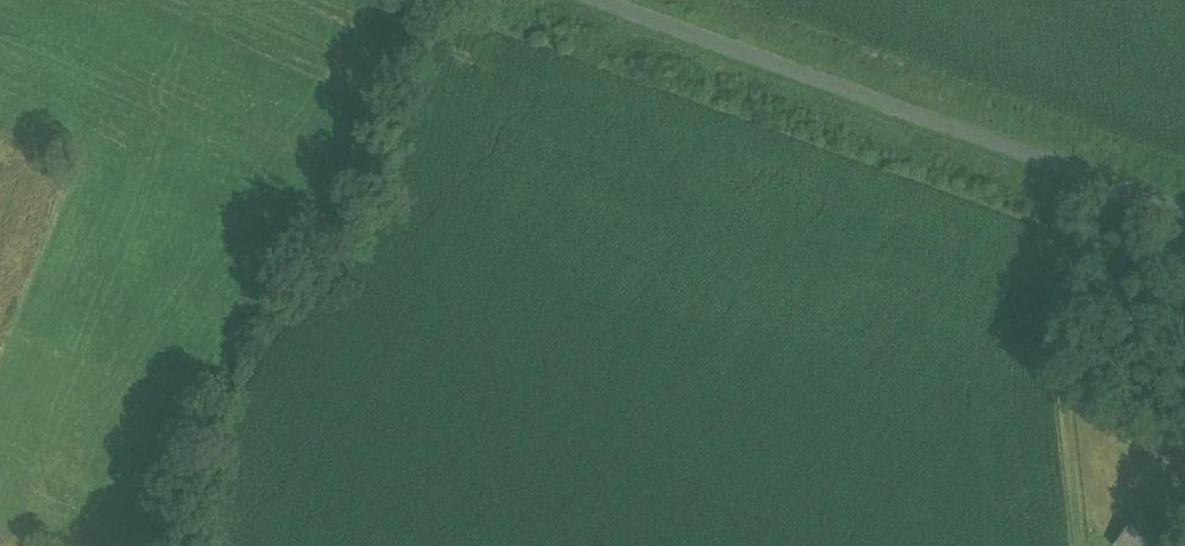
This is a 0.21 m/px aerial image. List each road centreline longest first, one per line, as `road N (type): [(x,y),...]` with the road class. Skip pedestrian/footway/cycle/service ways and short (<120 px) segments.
road 1 (residential): [(556,0),(1184,224)]

